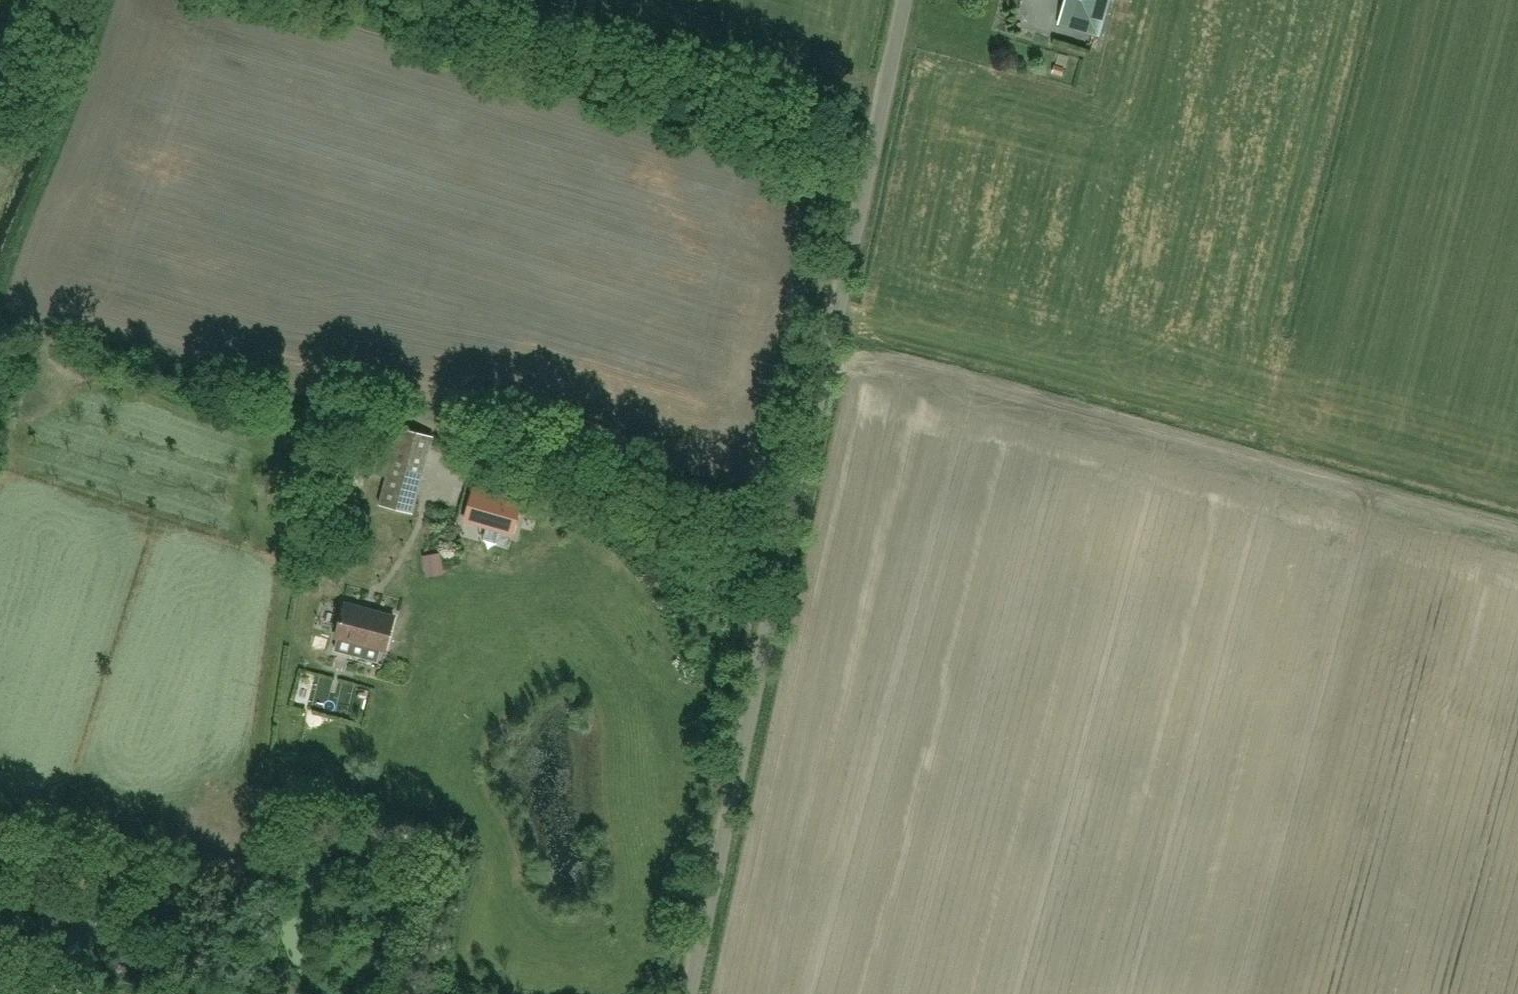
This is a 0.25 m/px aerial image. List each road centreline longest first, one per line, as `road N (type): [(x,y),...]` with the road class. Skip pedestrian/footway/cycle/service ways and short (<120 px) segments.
road 1 (unclassified): [(694,993),(919,0)]

